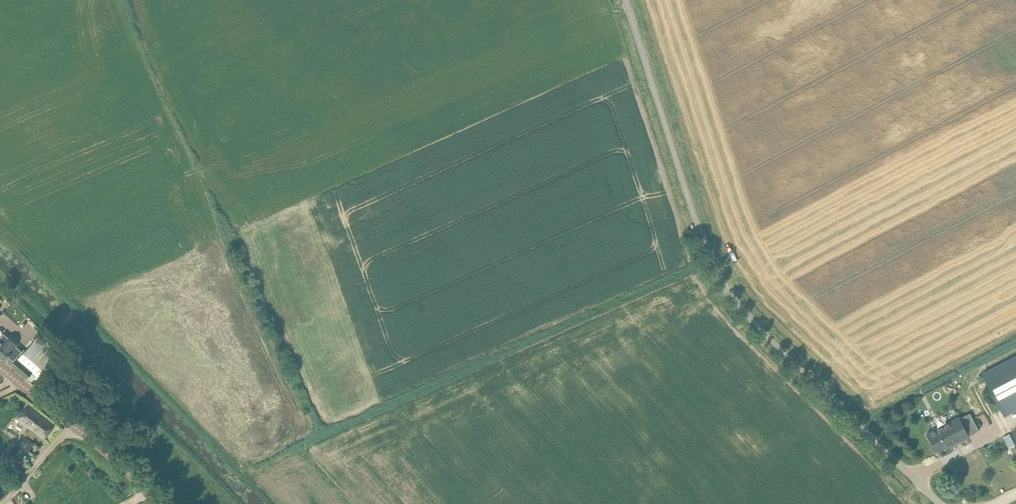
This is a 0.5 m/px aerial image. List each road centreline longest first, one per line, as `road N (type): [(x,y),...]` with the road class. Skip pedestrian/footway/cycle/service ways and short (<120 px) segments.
road 1 (unclassified): [(939,503),(751,322),(718,280),(621,0)]

